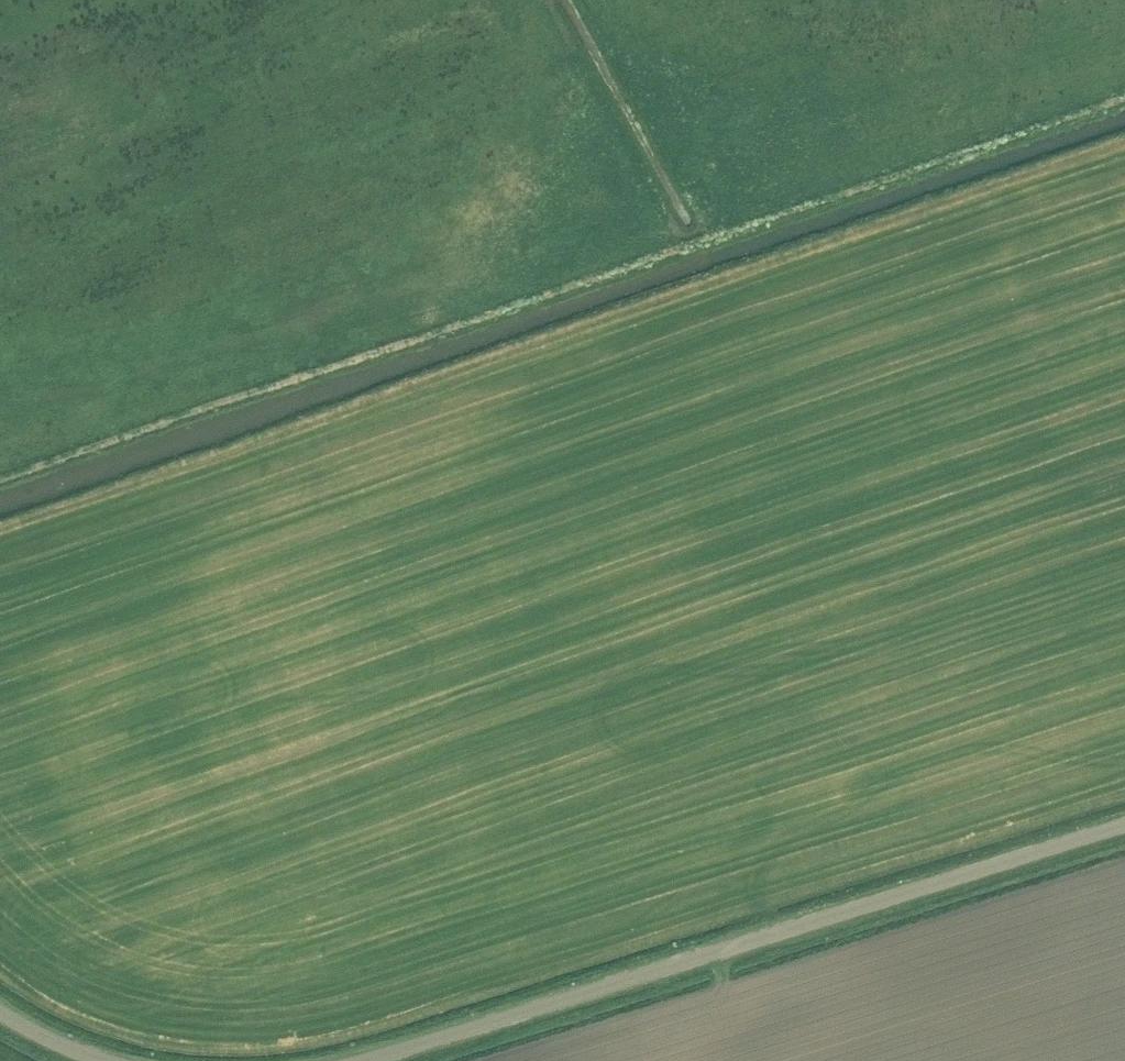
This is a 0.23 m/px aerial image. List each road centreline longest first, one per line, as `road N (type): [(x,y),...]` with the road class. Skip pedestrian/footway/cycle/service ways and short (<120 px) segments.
road 1 (unclassified): [(1124,823),(351,1060)]
road 2 (unclassified): [(116,1060),(67,1047),(0,1010)]

